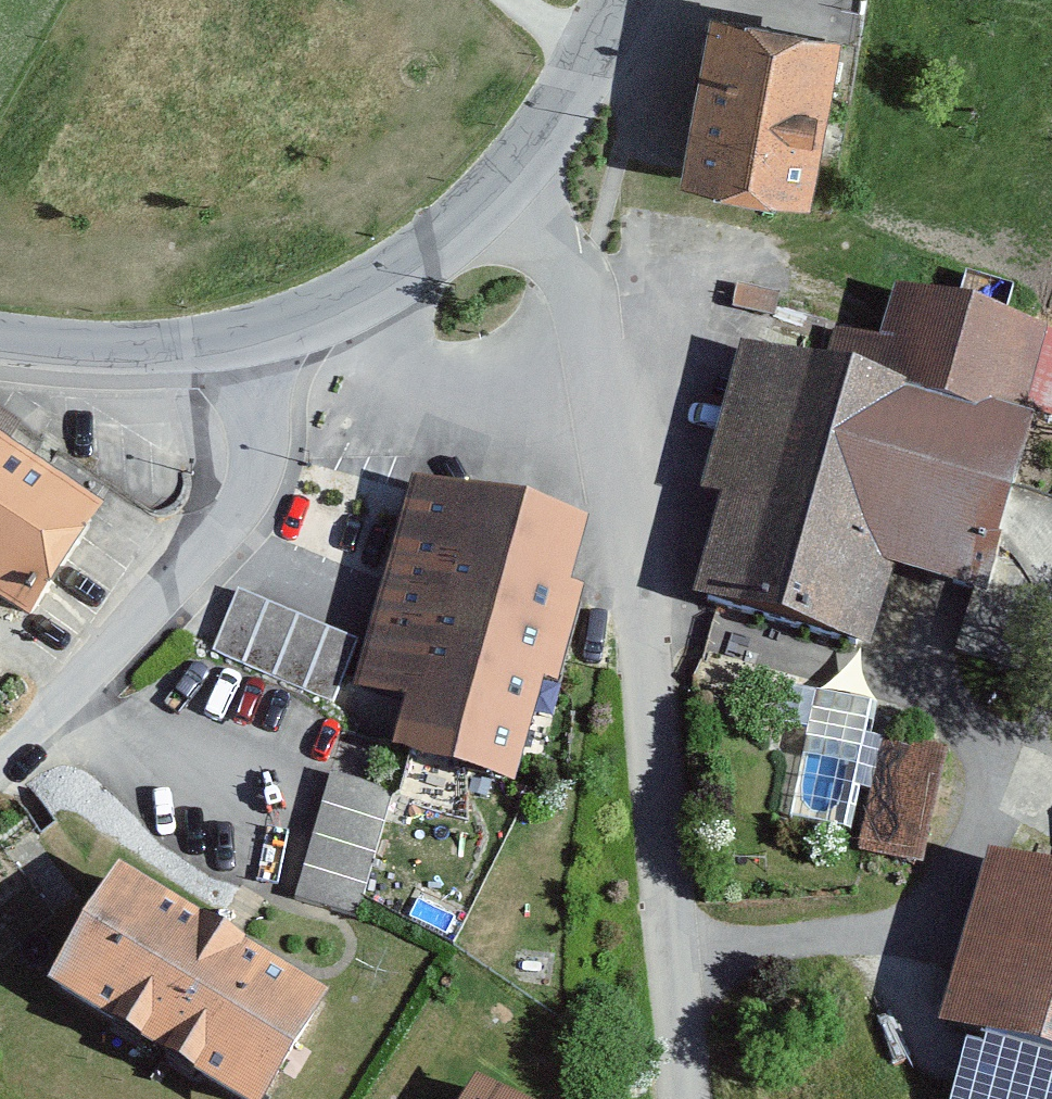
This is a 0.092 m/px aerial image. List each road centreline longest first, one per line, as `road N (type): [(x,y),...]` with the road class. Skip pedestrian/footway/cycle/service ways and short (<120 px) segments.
road 1 (residential): [(497,177),(551,247),(592,338),(644,624),(691,1098)]
road 2 (residential): [(245,333),(257,430),(228,501),(149,609),(0,759)]
road 3 (tertiary): [(245,333),(374,282),(448,228),(497,177)]
road 4 (tertiary): [(0,338),(130,346),(245,333)]
road 5 (tertiary): [(497,177),(583,66),(622,0)]

